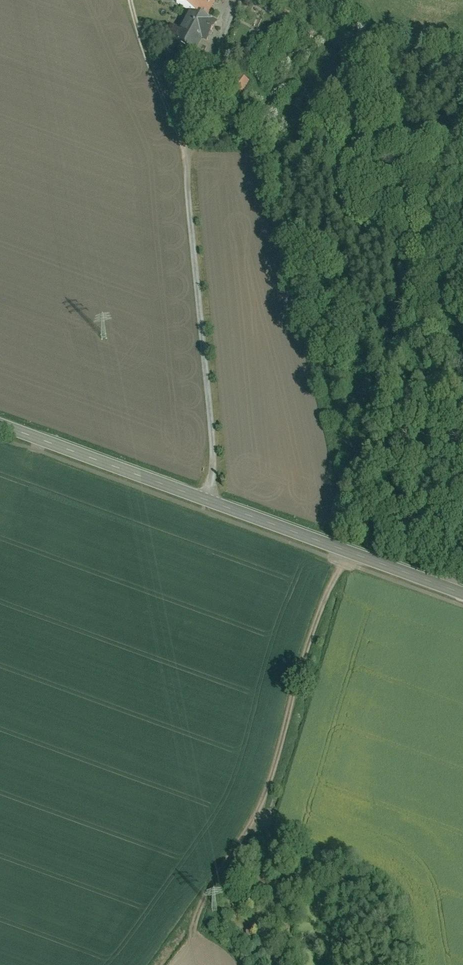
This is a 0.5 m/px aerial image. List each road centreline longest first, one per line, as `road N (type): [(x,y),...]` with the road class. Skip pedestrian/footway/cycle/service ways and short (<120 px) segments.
road 1 (tertiary): [(0,419),(462,590)]
road 2 (track): [(353,549),(319,611),(253,823),(193,928)]

